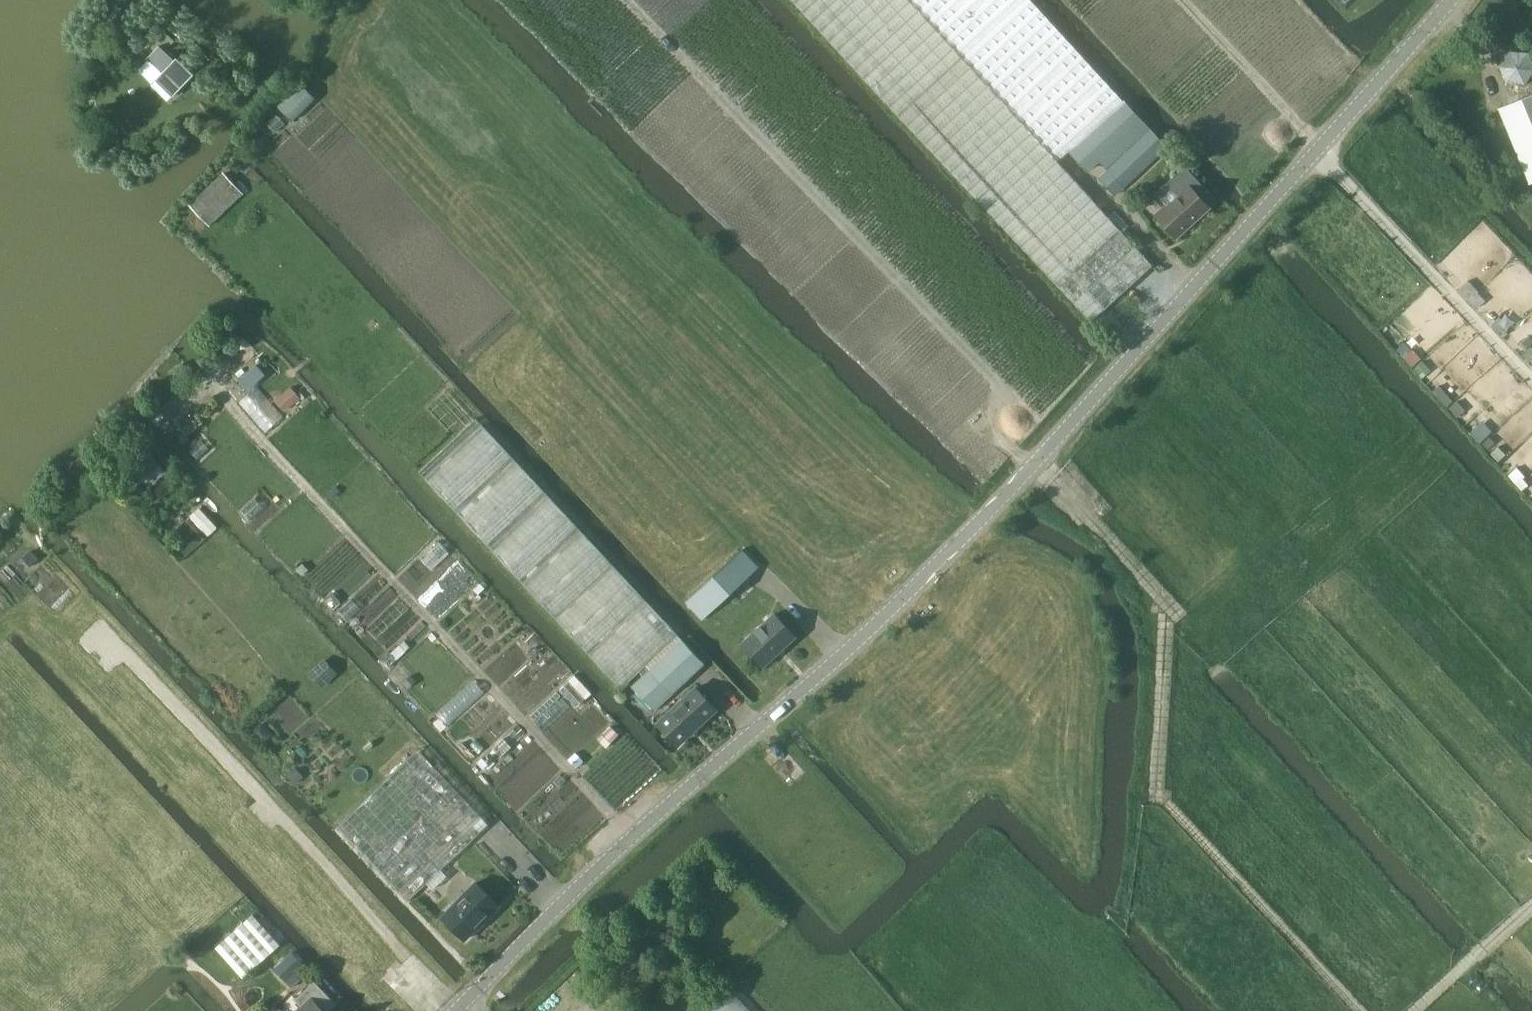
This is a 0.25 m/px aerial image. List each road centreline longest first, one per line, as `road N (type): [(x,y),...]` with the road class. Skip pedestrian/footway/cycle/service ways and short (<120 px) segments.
road 1 (residential): [(459,1010),(631,836),(888,612),(1011,490),(1450,0)]
road 2 (track): [(1357,1010),(1158,792),(1171,608),(1008,439),(1004,387),(629,0)]
road 3 (track): [(1531,380),(1315,153)]
road 4 (track): [(1110,198),(923,0)]
road 5 (track): [(1322,145),(1185,0)]
road 6 (track): [(1409,1010),(1531,900)]

